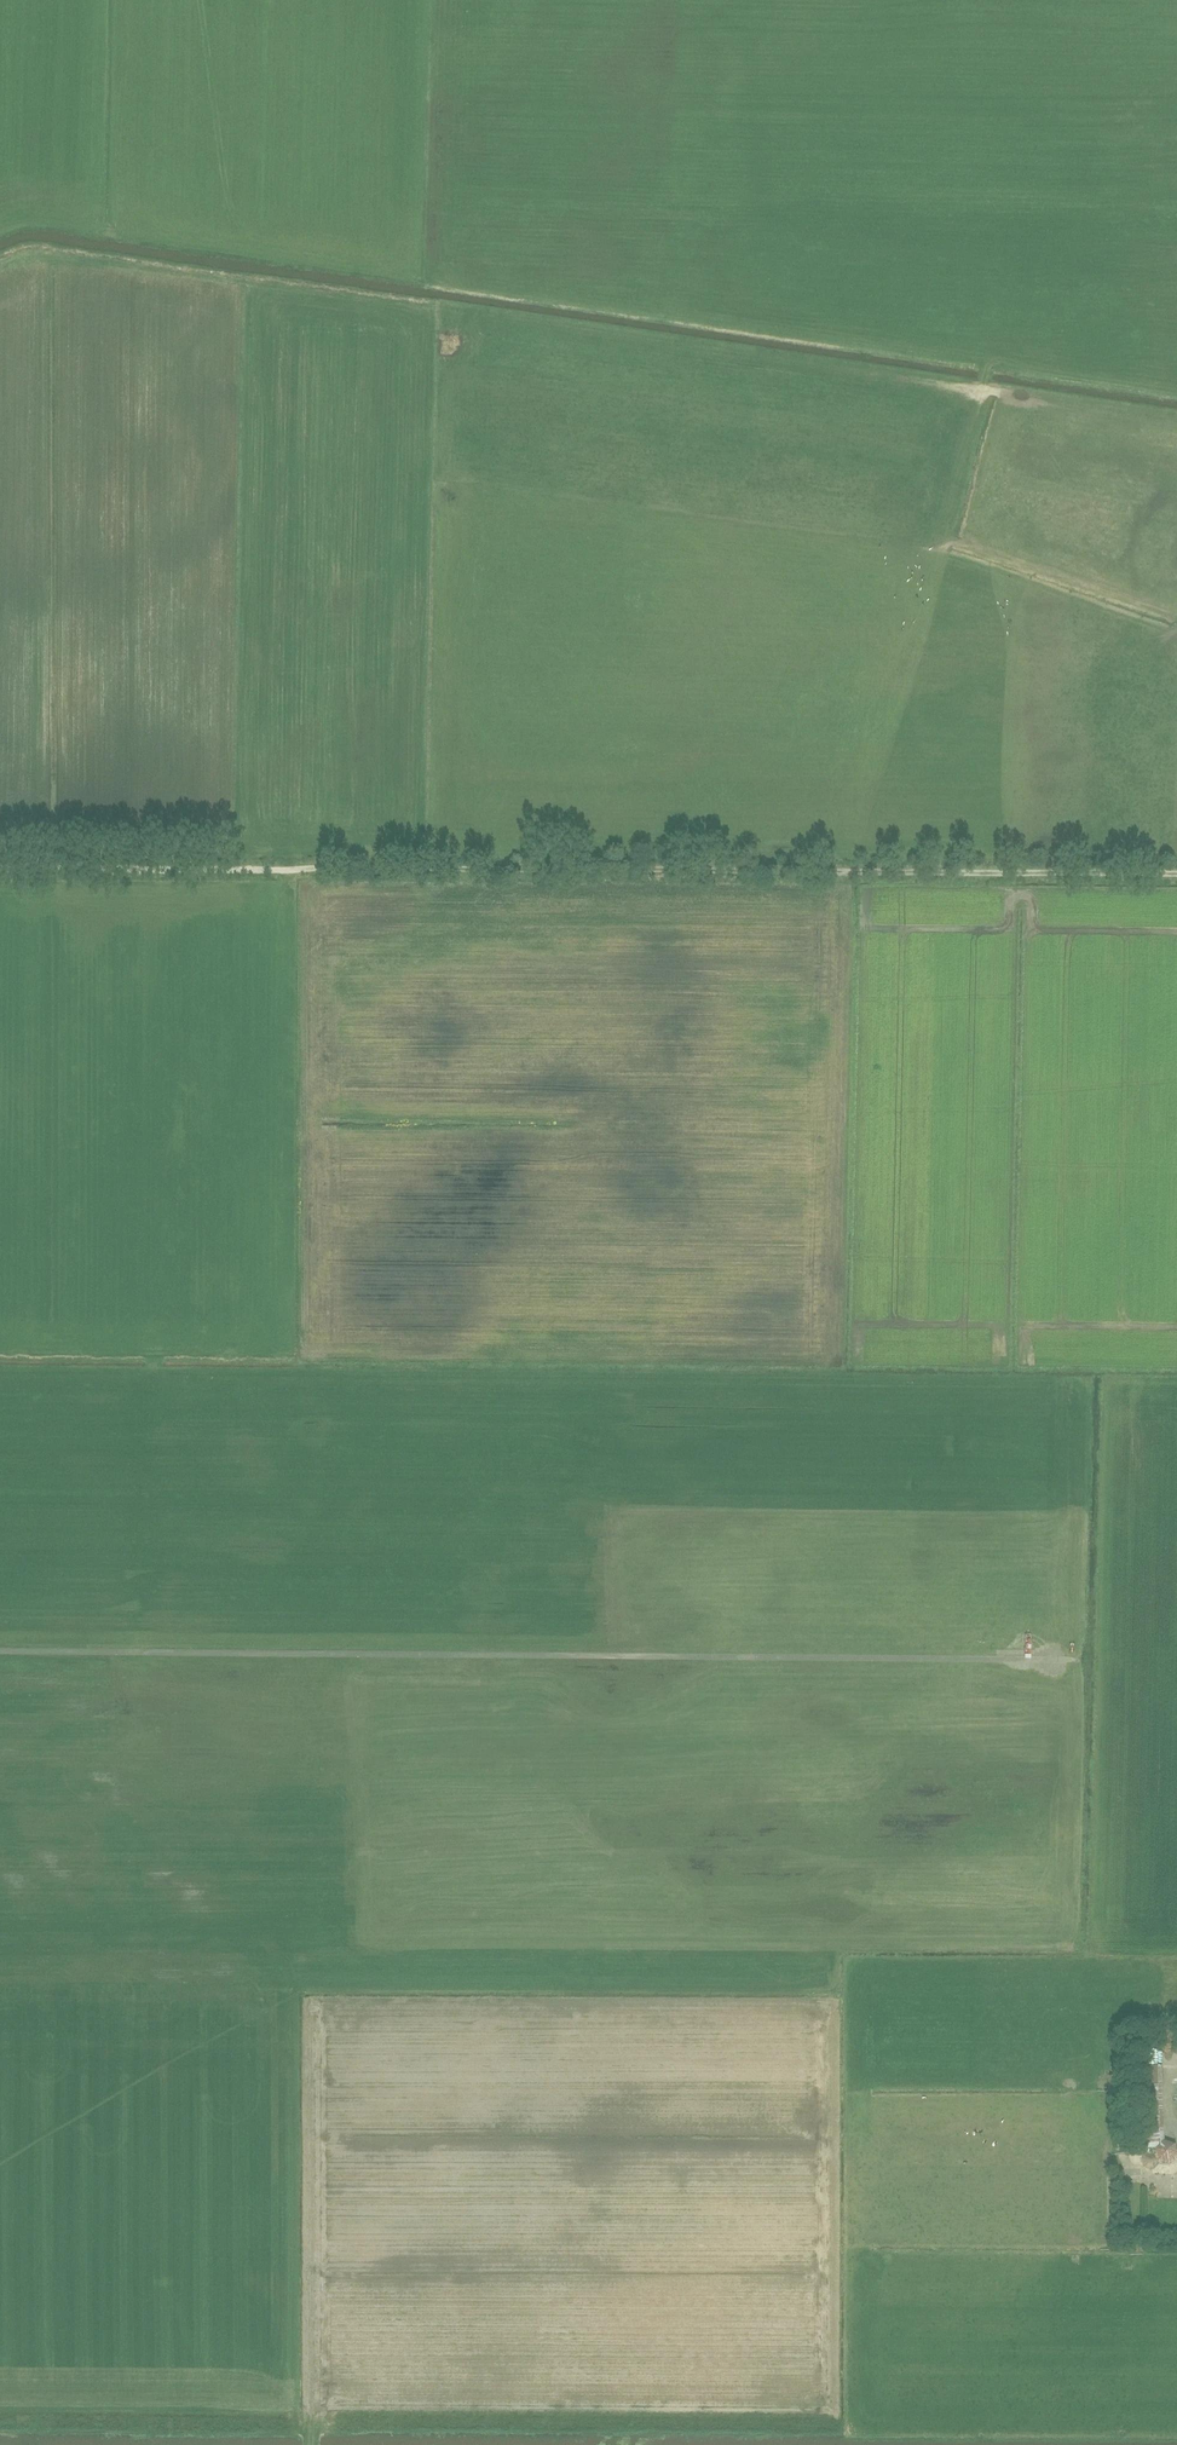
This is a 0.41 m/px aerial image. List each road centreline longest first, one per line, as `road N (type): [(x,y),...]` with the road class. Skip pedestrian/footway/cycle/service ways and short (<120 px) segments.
road 1 (track): [(1176,872),(0,866)]

